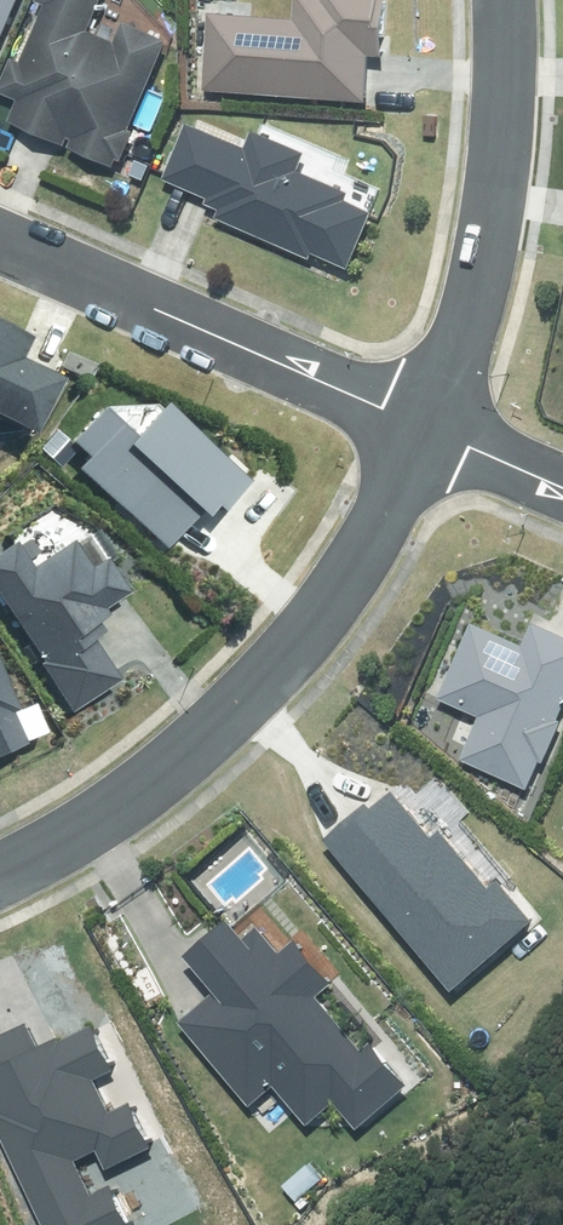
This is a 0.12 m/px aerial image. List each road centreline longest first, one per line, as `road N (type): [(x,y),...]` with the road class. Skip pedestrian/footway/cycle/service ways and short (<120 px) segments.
road 1 (residential): [(0,883),(155,782),(318,629),(425,422)]
road 2 (residential): [(0,246),(425,422)]
road 3 (residential): [(425,422),(465,340),(493,191),(501,0)]
road 4 (residential): [(425,422),(562,480)]

